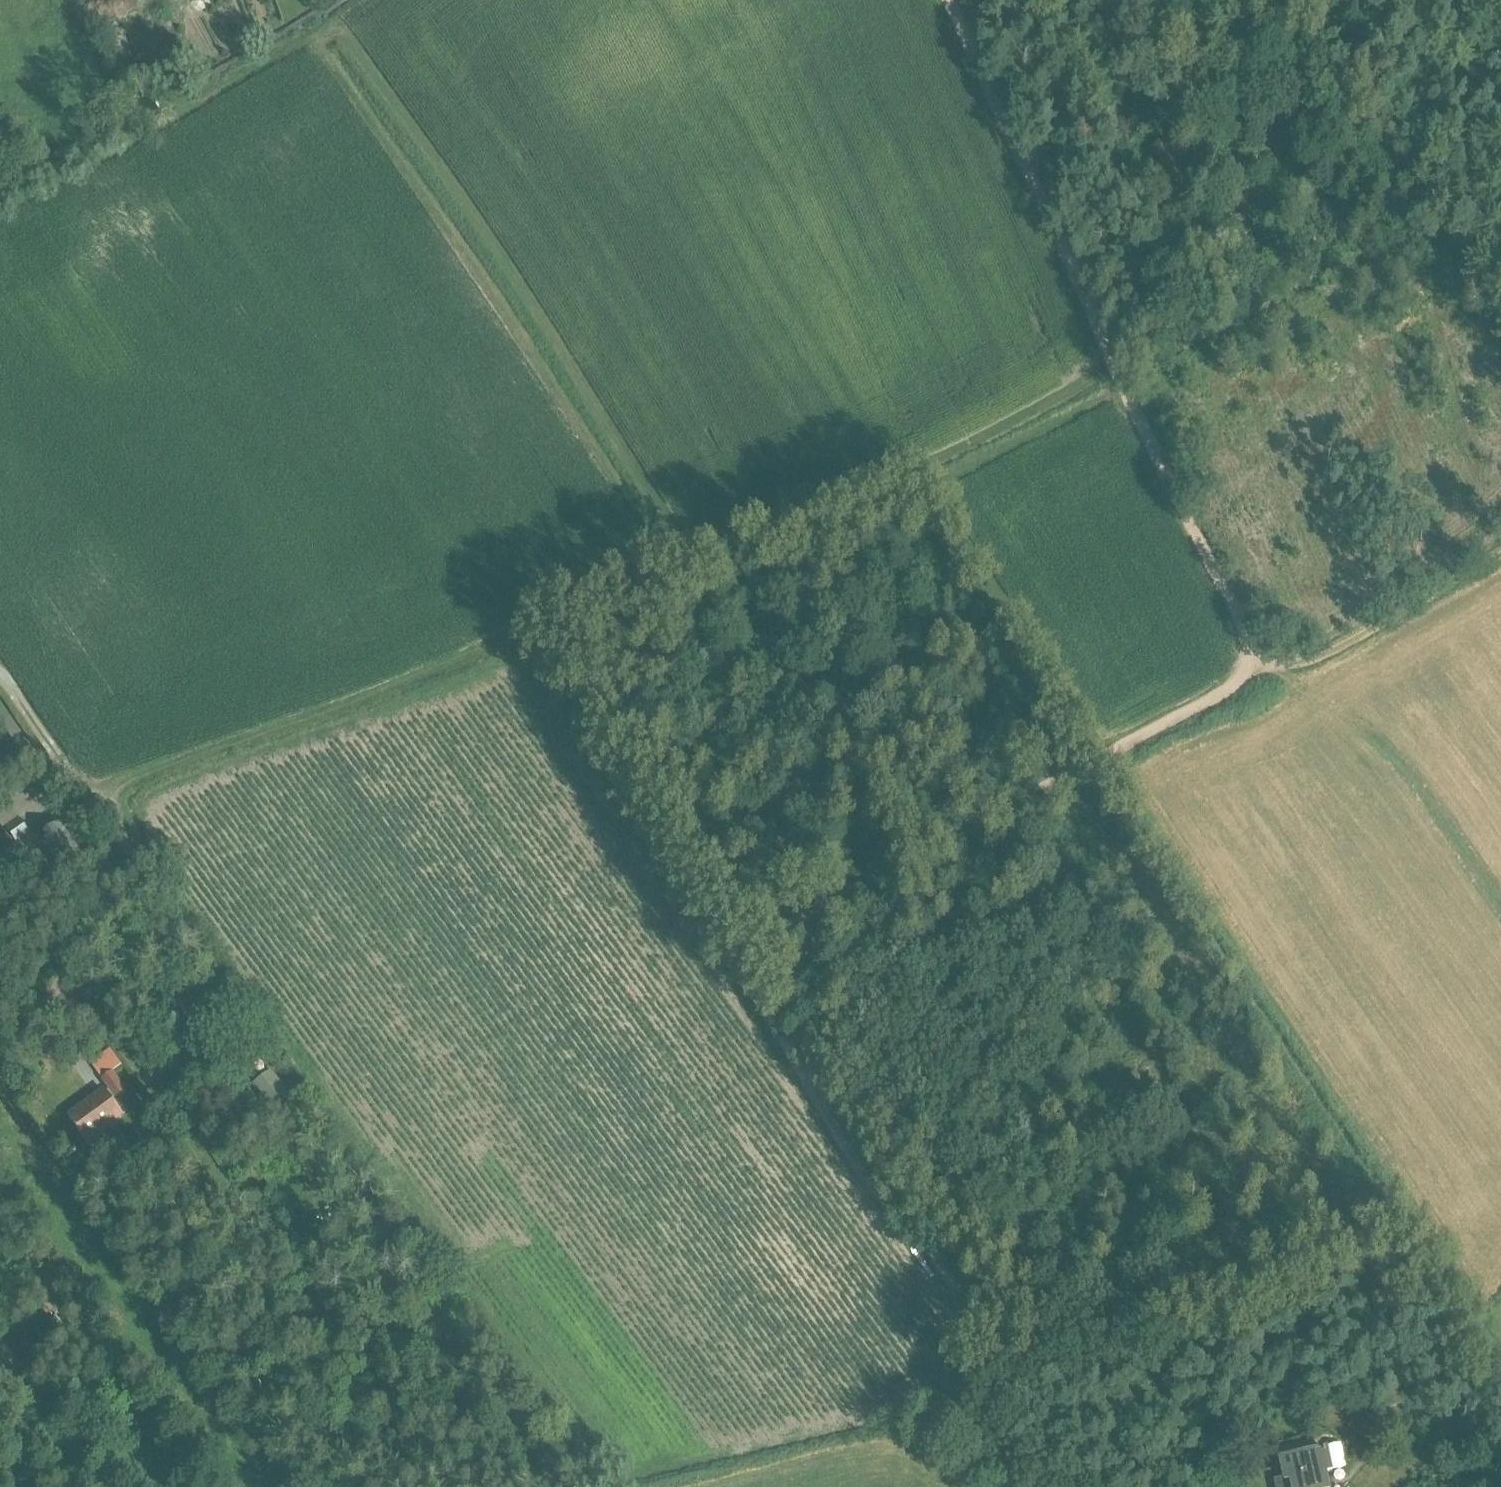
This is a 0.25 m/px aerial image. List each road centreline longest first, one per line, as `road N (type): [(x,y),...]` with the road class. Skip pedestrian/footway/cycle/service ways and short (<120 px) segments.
road 1 (track): [(1028,1486),(971,1437),(961,1295),(760,999),(751,962),(786,918),(1219,695),(1241,676),(1250,641),(954,0)]
road 2 (track): [(99,813),(515,646),(533,650),(728,944),(751,962)]
road 3 (track): [(0,1073),(113,871),(116,843),(0,679)]
road 4 (residential): [(1500,559),(1327,656),(1297,664),(1250,659)]

